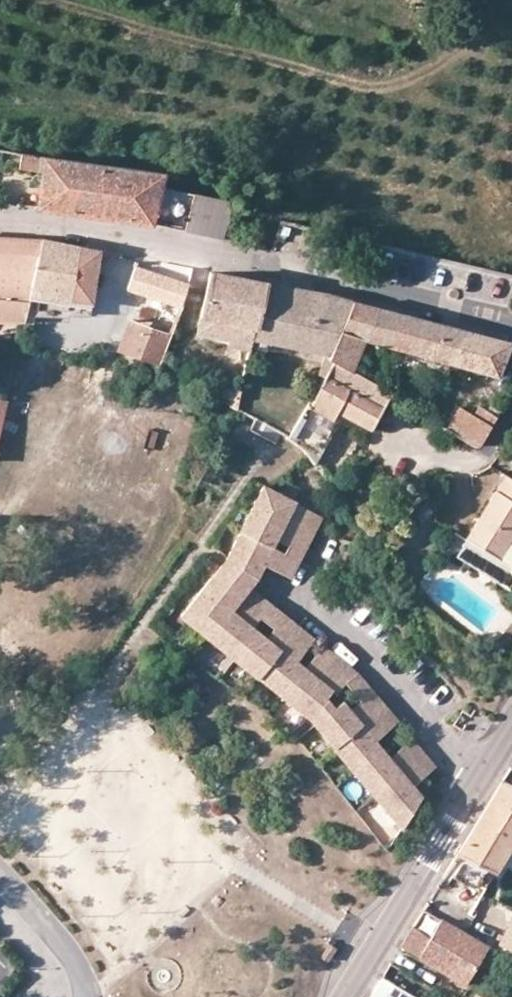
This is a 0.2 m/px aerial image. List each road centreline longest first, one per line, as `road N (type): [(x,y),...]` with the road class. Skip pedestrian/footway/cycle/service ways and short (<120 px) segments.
road 1 (residential): [(511,324),(276,265),(0,216)]
road 2 (residential): [(479,783),(384,670),(278,589)]
road 3 (tertiary): [(479,783),(346,996)]
road 4 (residential): [(0,877),(71,952),(91,996)]

